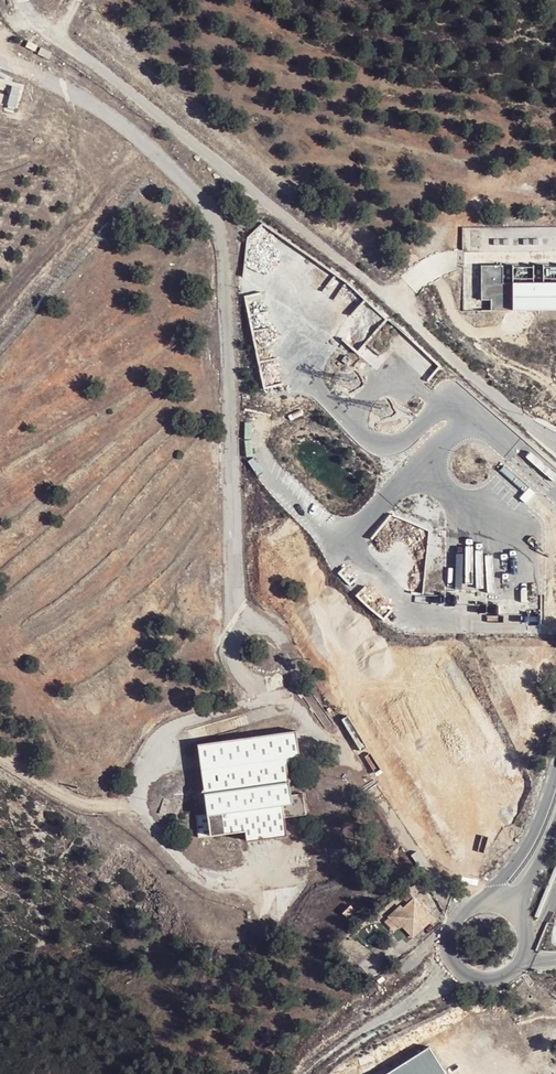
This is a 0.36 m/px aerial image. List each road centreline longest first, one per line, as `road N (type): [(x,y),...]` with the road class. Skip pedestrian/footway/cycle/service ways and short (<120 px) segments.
road 1 (unclassified): [(486,902),(461,910),(445,933),(448,961),(467,981),(494,985),(517,971),(527,946),(520,920)]
road 2 (unclassified): [(555,770),(527,845),(486,902)]

